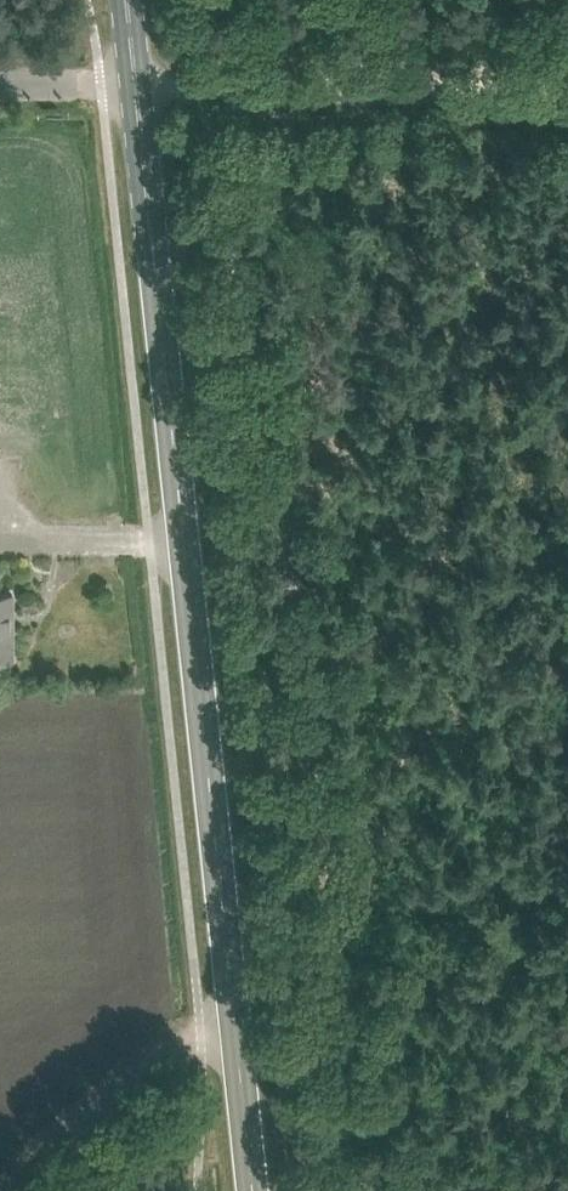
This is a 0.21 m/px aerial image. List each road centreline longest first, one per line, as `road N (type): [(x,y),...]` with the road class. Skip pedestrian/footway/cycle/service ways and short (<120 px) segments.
road 1 (primary): [(237,991),(145,87)]
road 2 (track): [(201,87),(567,88)]
road 3 (track): [(567,900),(229,918)]
road 4 (unclassified): [(0,1188),(237,991)]
road 5 (primary): [(257,1190),(237,991)]
road 6 (unclassified): [(0,86),(145,87)]

